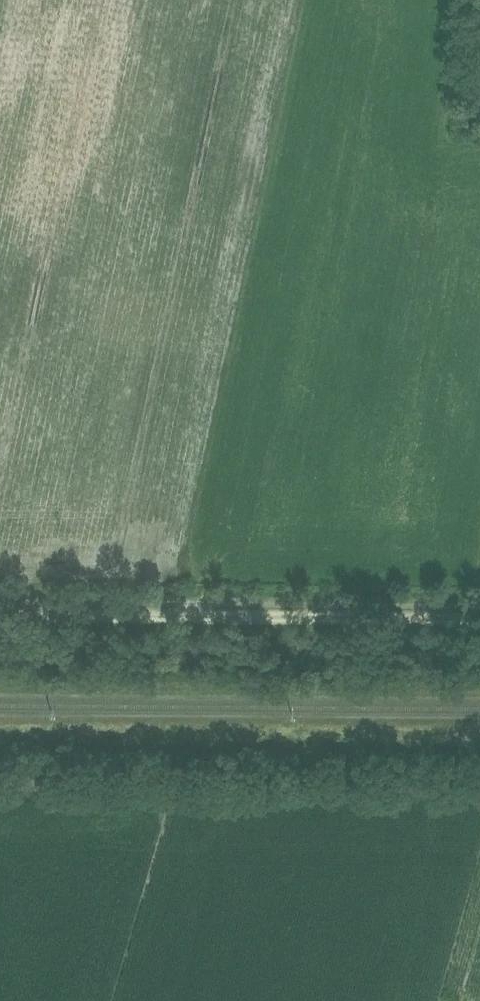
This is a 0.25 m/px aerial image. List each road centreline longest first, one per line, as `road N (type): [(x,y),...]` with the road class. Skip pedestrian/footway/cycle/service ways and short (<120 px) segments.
road 1 (track): [(479,620),(0,617)]

